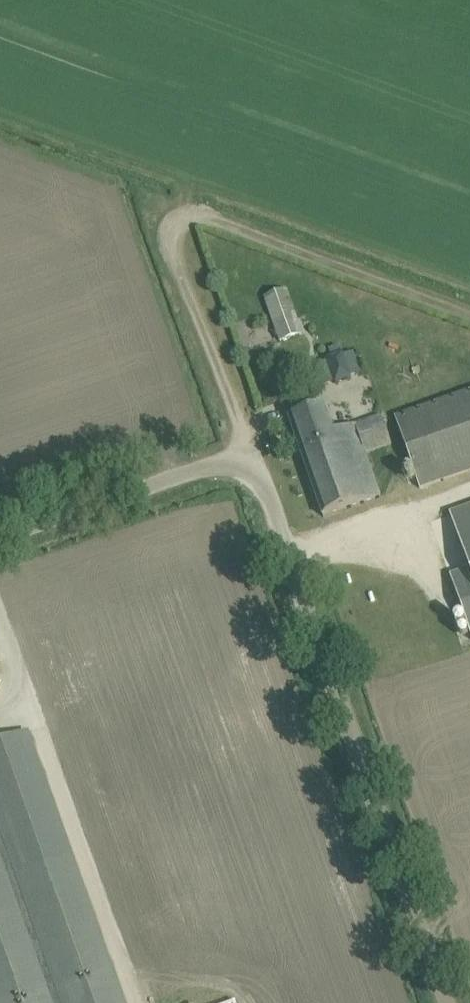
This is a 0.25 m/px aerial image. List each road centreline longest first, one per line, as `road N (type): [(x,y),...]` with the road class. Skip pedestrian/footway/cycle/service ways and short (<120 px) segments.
road 1 (unclassified): [(447,1002),(253,453)]
road 2 (track): [(469,315),(213,217),(190,217),(174,236),(177,257),(253,453)]
road 3 (unclassified): [(0,539),(253,453)]

